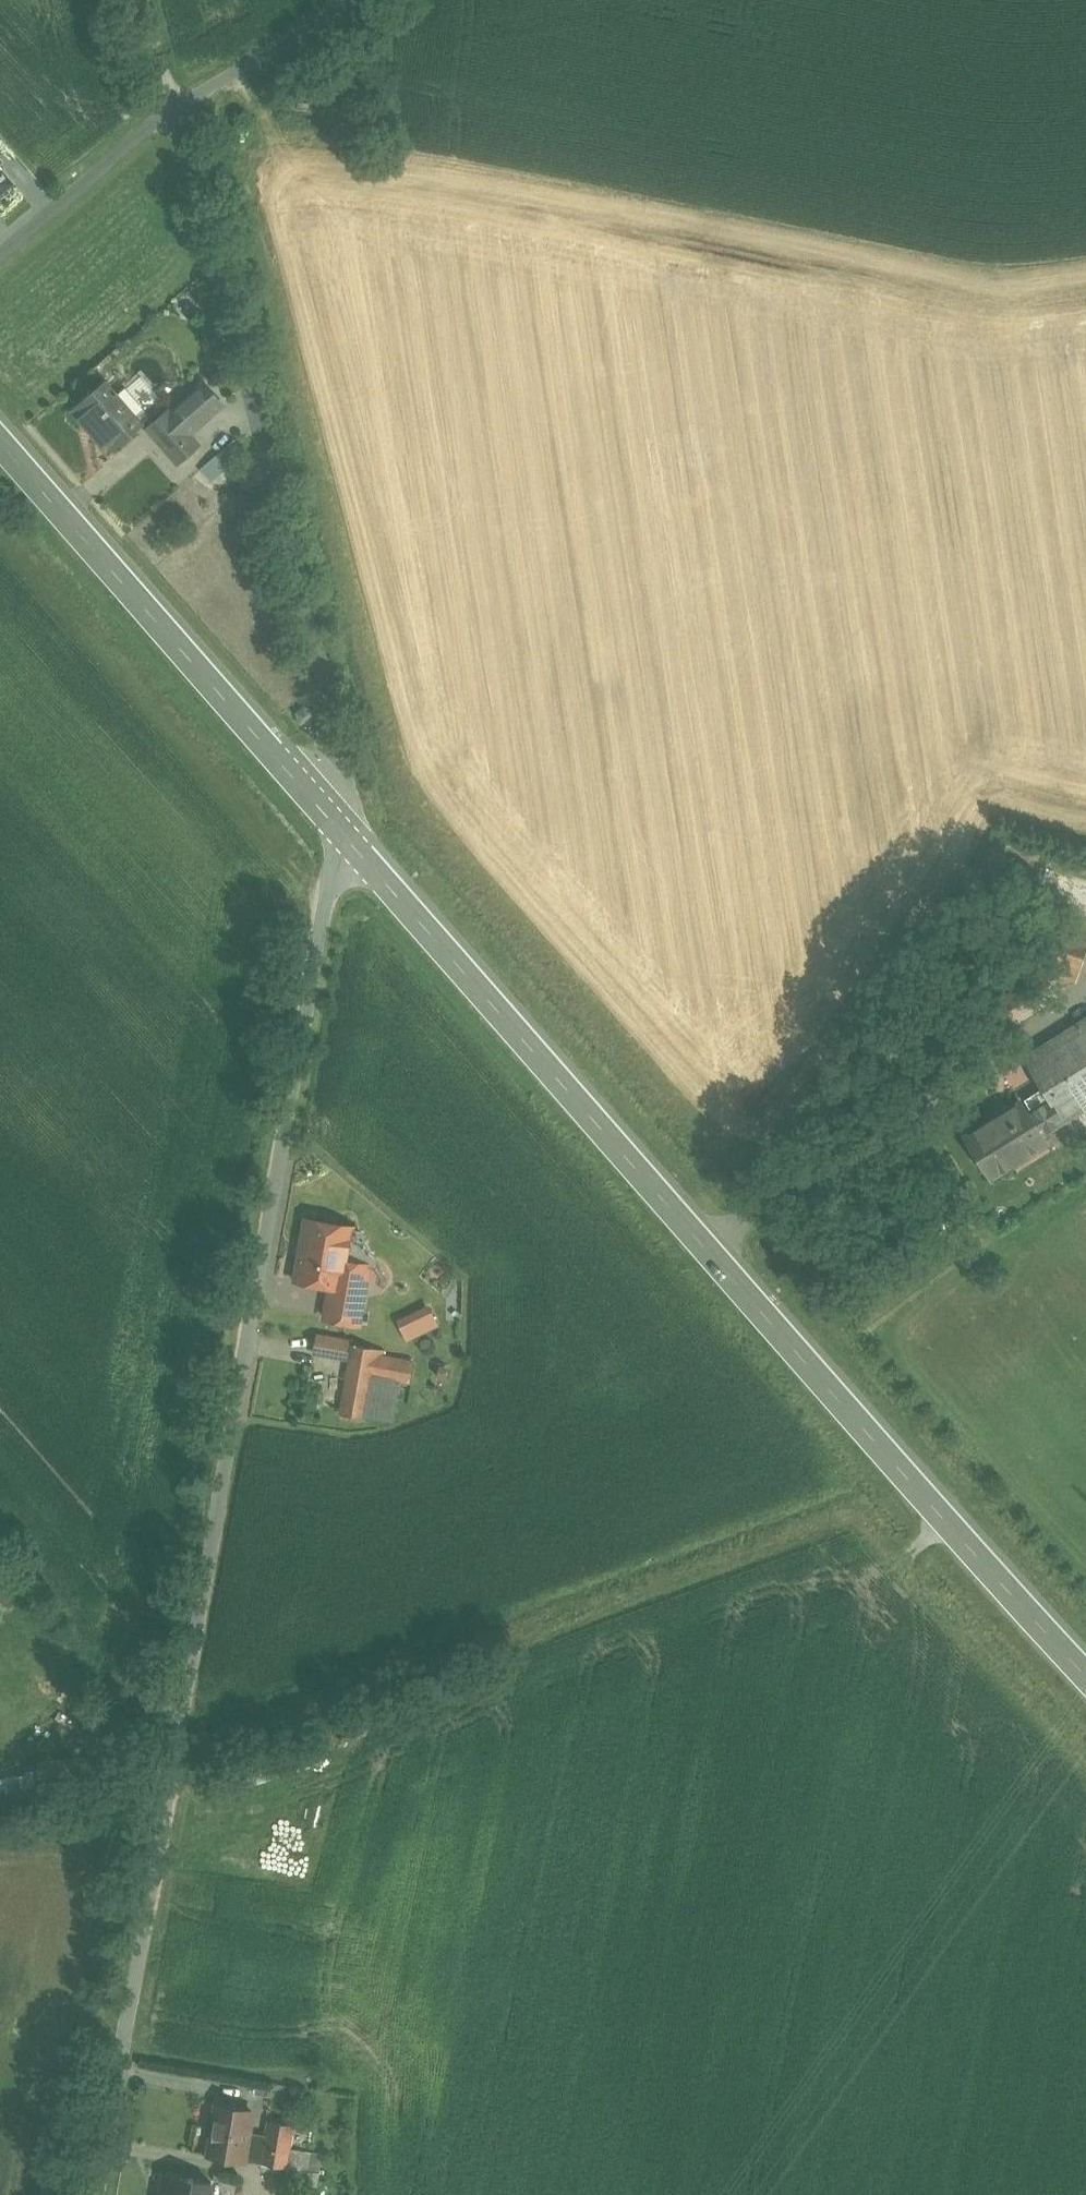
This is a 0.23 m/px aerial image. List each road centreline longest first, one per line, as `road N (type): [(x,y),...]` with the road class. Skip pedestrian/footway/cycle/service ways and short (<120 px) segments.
road 1 (unclassified): [(338,828),(98,2194)]
road 2 (secondary): [(1085,1673),(338,828)]
road 3 (unclassified): [(175,110),(331,712),(338,828)]
road 4 (secondary): [(338,828),(0,443)]
road 5 (unclassified): [(0,255),(175,110)]
road 6 (unclassified): [(175,110),(354,0)]

